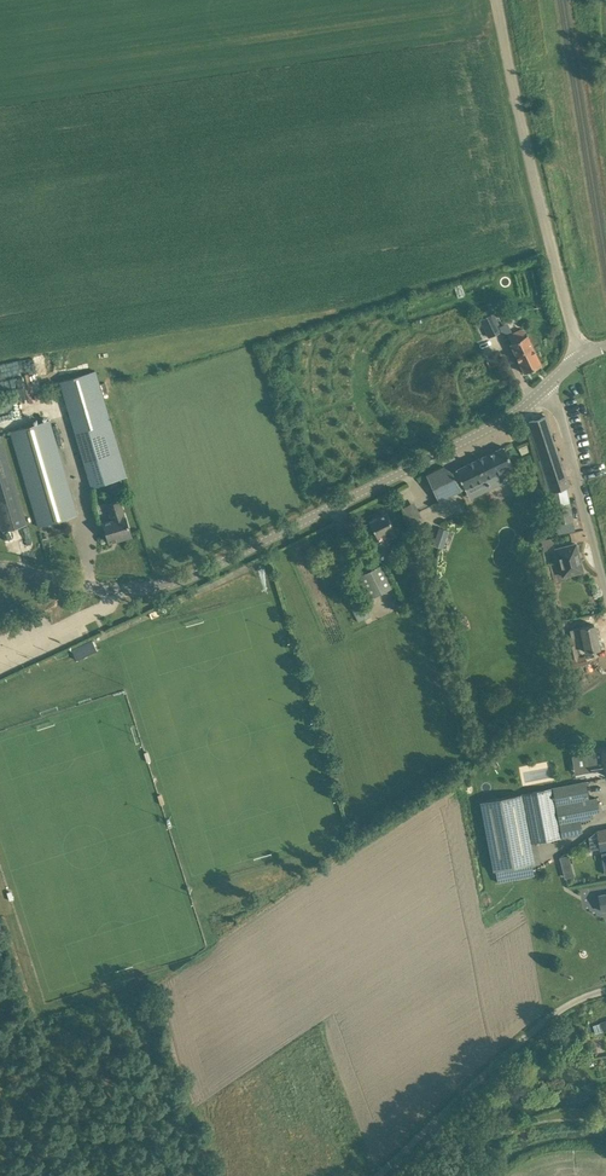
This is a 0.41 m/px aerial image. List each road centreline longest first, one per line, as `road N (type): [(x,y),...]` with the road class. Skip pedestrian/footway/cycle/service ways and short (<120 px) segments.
road 1 (tertiary): [(550,384),(466,440),(206,570),(156,587),(113,590)]
road 2 (unclassified): [(578,358),(497,0)]
road 3 (unclassified): [(377,1175),(543,1021),(605,989)]
road 4 (unclassified): [(605,586),(550,384)]
road 5 (unclassified): [(113,590),(105,607),(0,657)]

